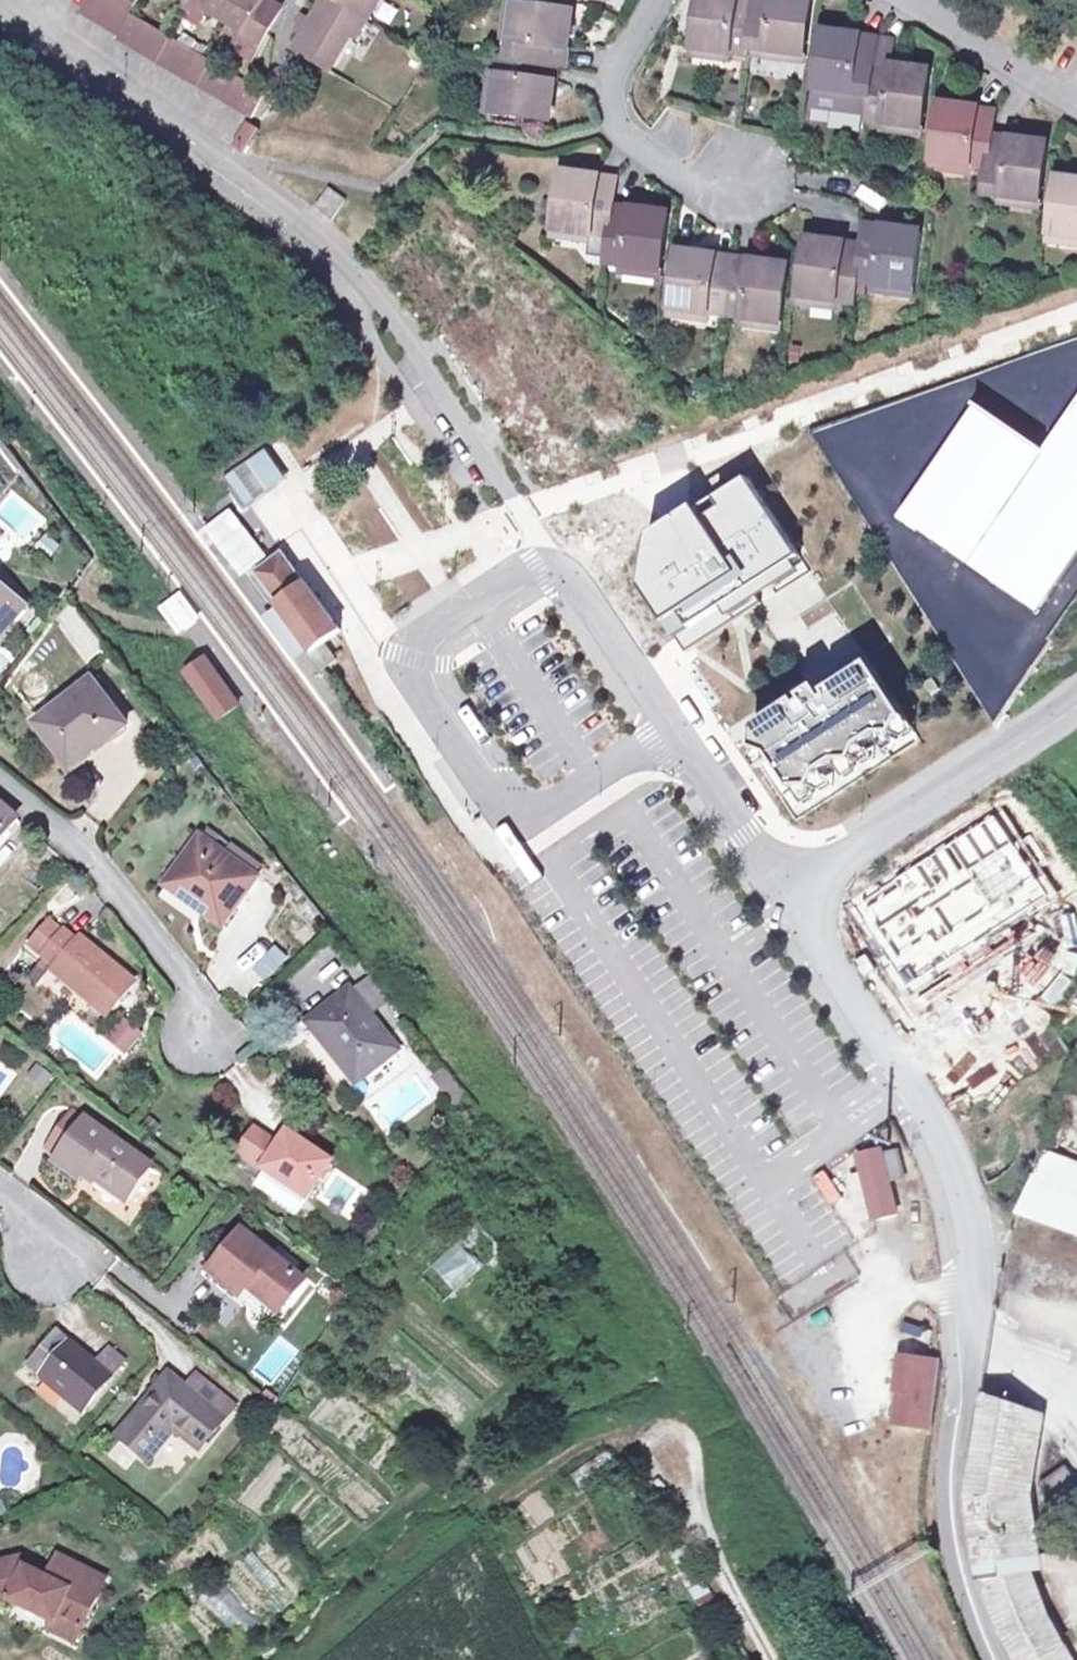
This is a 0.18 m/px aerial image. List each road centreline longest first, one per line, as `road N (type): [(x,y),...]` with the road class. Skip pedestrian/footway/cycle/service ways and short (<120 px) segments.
road 1 (unclassified): [(15,17),(251,184),(382,301),(785,891)]
road 2 (unclassified): [(785,891),(948,1153),(976,1282),(975,1345)]
road 3 (unclassified): [(785,891),(1076,698)]
road 4 (unclassified): [(1000,1659),(970,1588),(958,1512),(975,1345)]
road 5 (residential): [(0,784),(97,863),(184,981),(201,1028)]
road 6 (residential): [(741,182),(725,201),(616,133),(610,80),(653,0)]
road 7 (unclassified): [(774,1659),(721,1569),(682,1471)]
road 8 (residential): [(905,0),(1076,106)]

